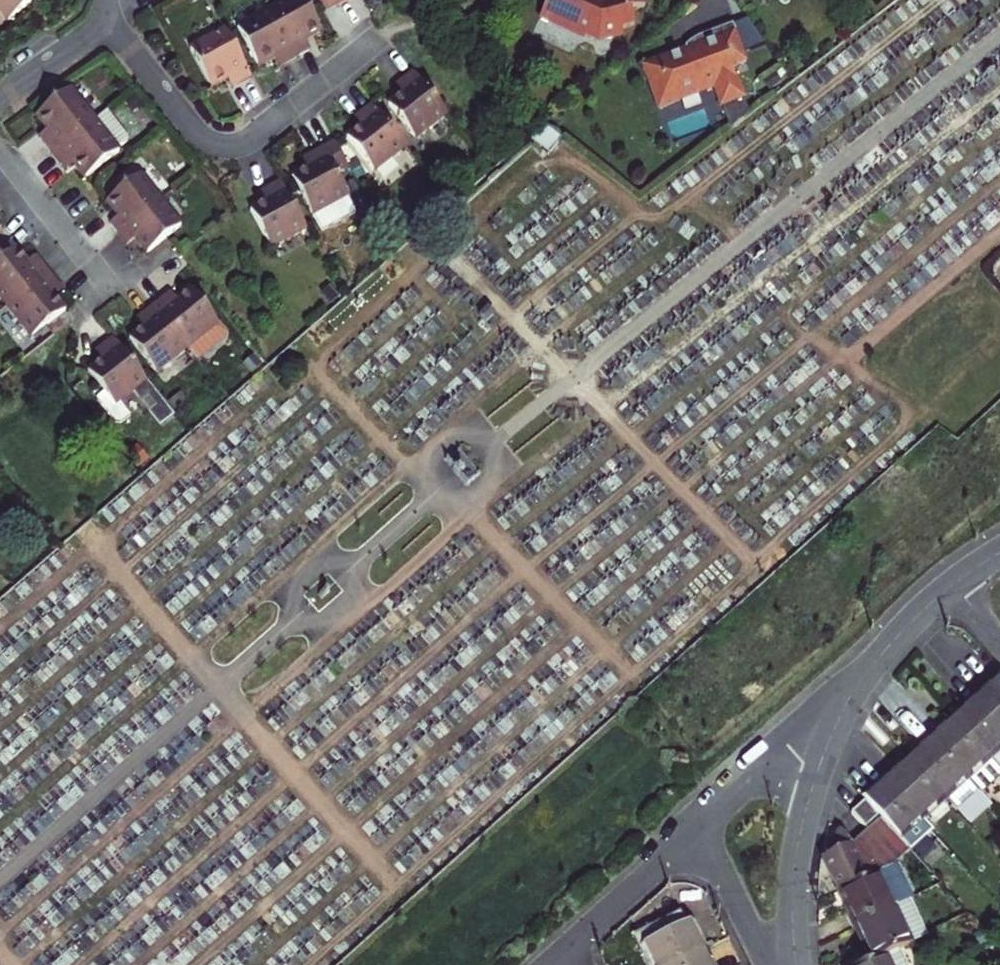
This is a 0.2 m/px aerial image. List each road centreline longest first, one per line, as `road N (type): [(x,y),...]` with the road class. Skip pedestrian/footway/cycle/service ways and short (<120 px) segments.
road 1 (residential): [(109,21),(204,140),(226,146),(265,130),(383,36)]
road 2 (residential): [(796,964),(796,864),(834,726)]
road 3 (residential): [(834,726),(902,628),(999,551)]
road 4 (residential): [(545,964),(686,835)]
road 5 (residential): [(686,835),(761,770),(834,726)]
road 6 (residential): [(0,149),(106,287)]
road 7 (residential): [(686,835),(712,860),(776,964)]
road 8 (residential): [(0,97),(109,21)]

